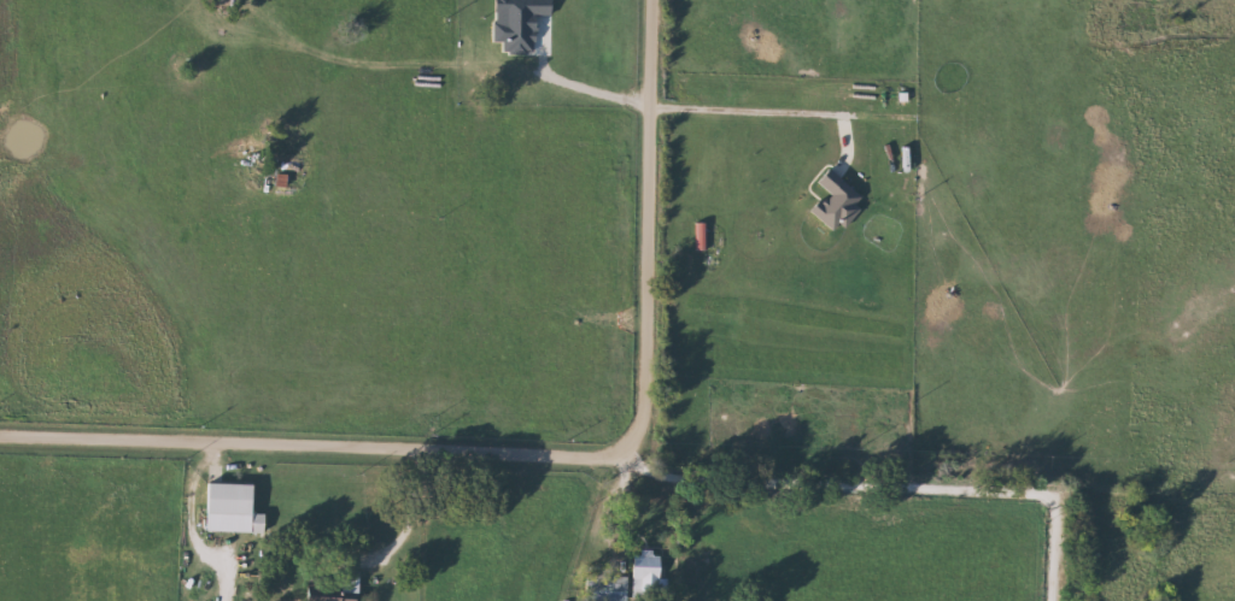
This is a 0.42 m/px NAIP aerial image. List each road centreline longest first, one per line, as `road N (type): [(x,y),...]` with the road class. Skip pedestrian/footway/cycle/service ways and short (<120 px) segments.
road 1 (residential): [(652,0),(636,459),(0,440)]
road 2 (residential): [(608,458),(678,526),(1234,494)]
road 3 (residential): [(476,600),(608,458)]

